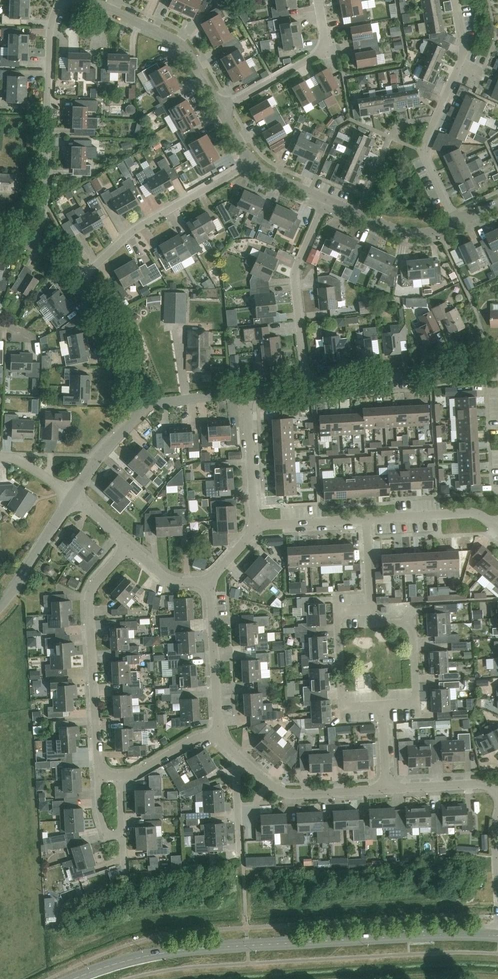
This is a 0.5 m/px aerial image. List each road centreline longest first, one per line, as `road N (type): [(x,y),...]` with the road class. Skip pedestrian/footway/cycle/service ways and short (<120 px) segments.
road 1 (tertiary): [(75,978),(173,951),(497,936)]
road 2 (residential): [(32,243),(47,202),(48,45),(58,0)]
road 3 (residential): [(99,770),(87,596),(129,546)]
road 4 (residential): [(456,220),(423,150),(465,52),(457,0)]
road 5 (residential): [(77,278),(249,161)]
road 6 (unclassified): [(307,385),(497,363)]
road 7 (residential): [(307,385),(294,275),(325,201)]
road 8 (residential): [(219,106),(184,44),(88,0)]
road 9 (residential): [(219,106),(320,55),(318,0)]
road 10 (residential): [(370,609),(336,612),(341,700),(382,706)]
road 11 (residential): [(386,790),(294,795),(242,762)]
road 12 (residential): [(219,733),(206,580)]
road 13 (residential): [(382,706),(410,705),(417,690),(413,633),(370,609)]
road 14 (residential): [(142,406),(107,317),(77,278)]
road 15 (residential): [(456,220),(426,234),(402,232),(325,201)]
road 16 (residential): [(257,526),(249,391)]
road 17 (residential): [(497,528),(470,514),(366,520)]
road 18 (unclassified): [(0,605),(70,493)]

